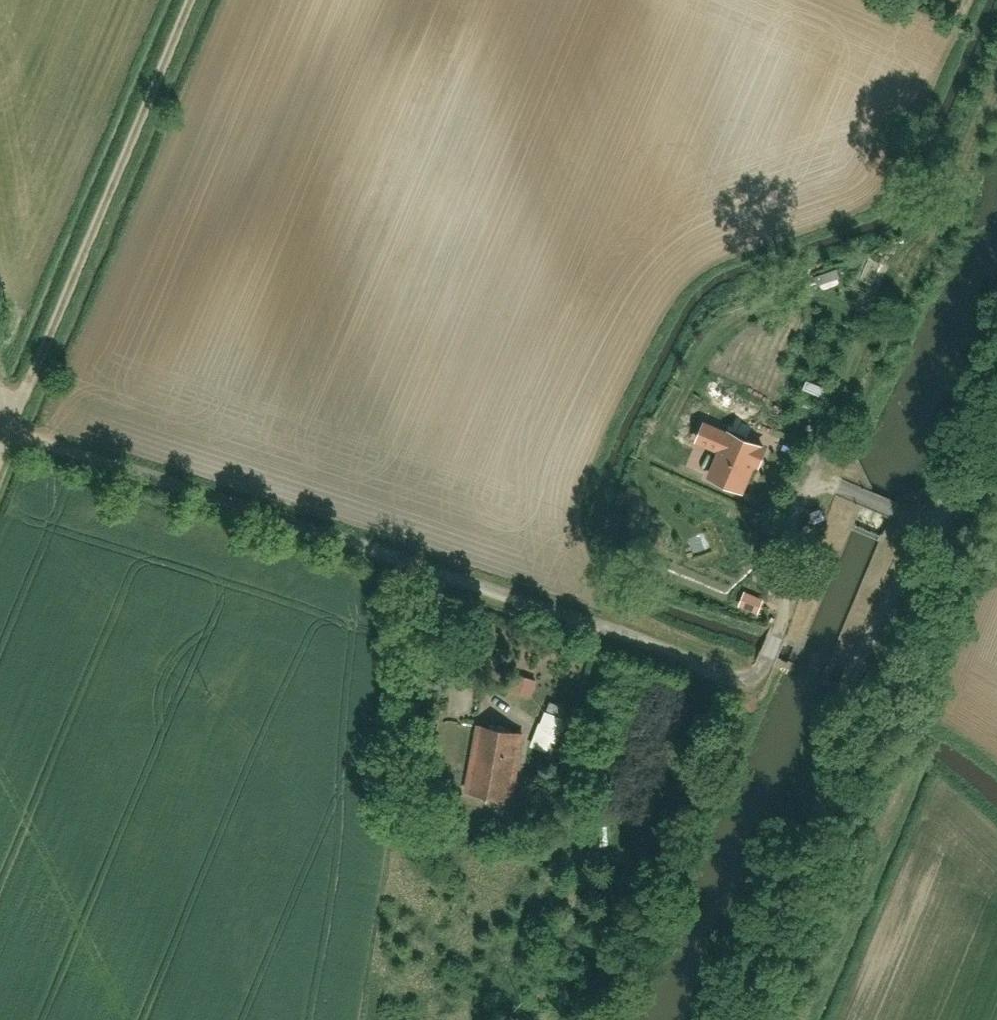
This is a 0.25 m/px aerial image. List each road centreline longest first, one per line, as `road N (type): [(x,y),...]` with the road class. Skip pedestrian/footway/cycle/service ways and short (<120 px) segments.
road 1 (track): [(4,432),(514,595),(736,681),(762,669),(779,633),(785,538),(792,510),(810,487),(852,492),(925,520)]
road 2 (unclassified): [(925,520),(842,701),(811,850),(739,1019)]
road 3 (track): [(4,432),(191,0)]

